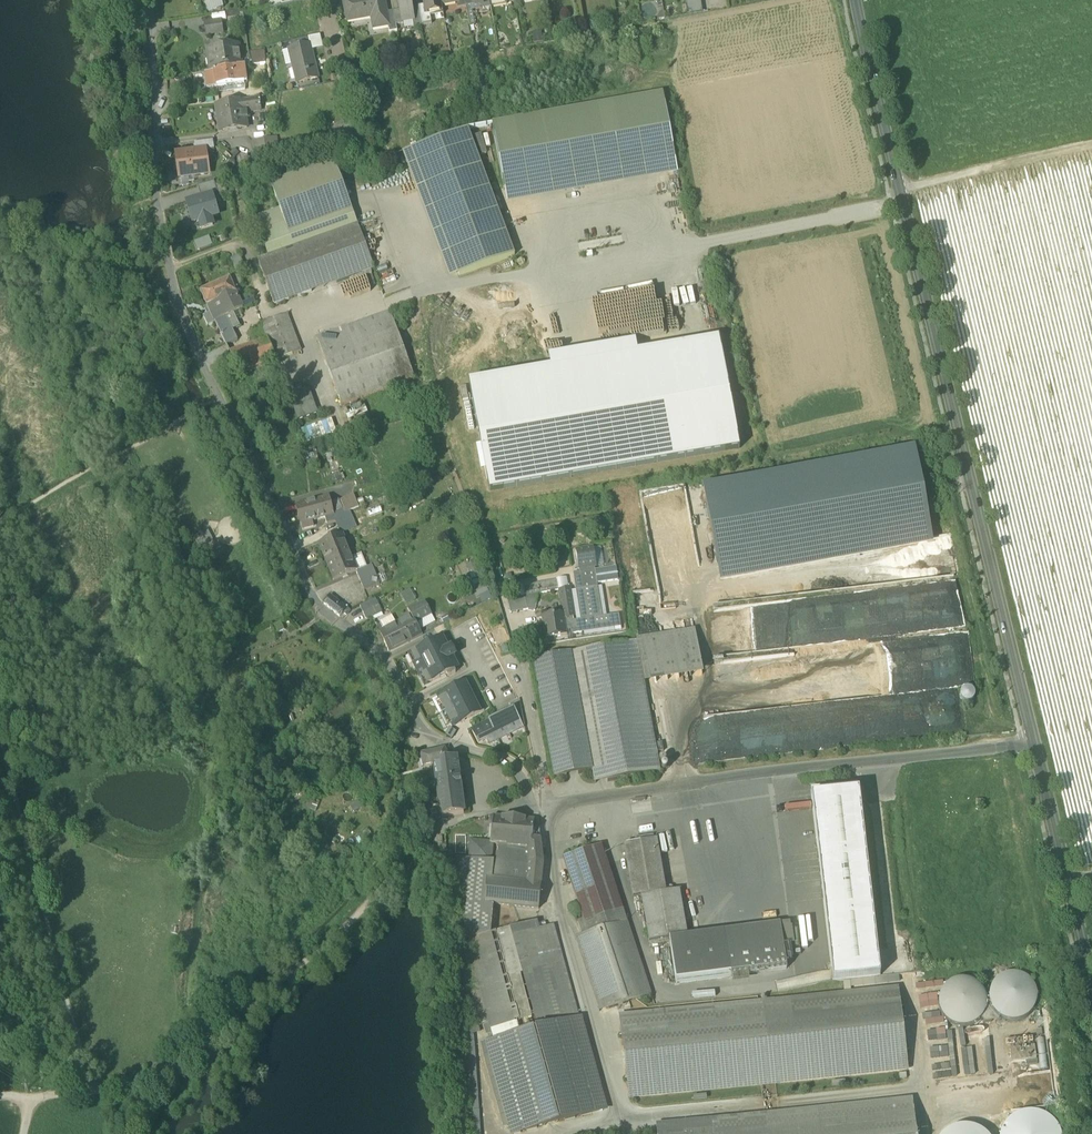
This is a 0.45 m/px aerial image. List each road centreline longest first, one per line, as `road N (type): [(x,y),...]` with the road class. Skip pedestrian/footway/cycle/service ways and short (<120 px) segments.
road 1 (tertiary): [(1034,747),(856,0)]
road 2 (residential): [(219,398),(324,617),(389,663),(436,741),(514,763),(538,805)]
road 3 (residential): [(549,804),(775,771),(1034,747)]
road 4 (residential): [(219,398),(175,295),(157,199),(147,0)]
road 5 (track): [(92,1095),(139,1082),(174,1060),(321,948),(368,902)]
road 6 (unclassified): [(622,1133),(562,913),(549,804)]
road 7 (tertiary): [(1091,973),(1034,747)]
road 8 (track): [(1091,141),(902,195)]

